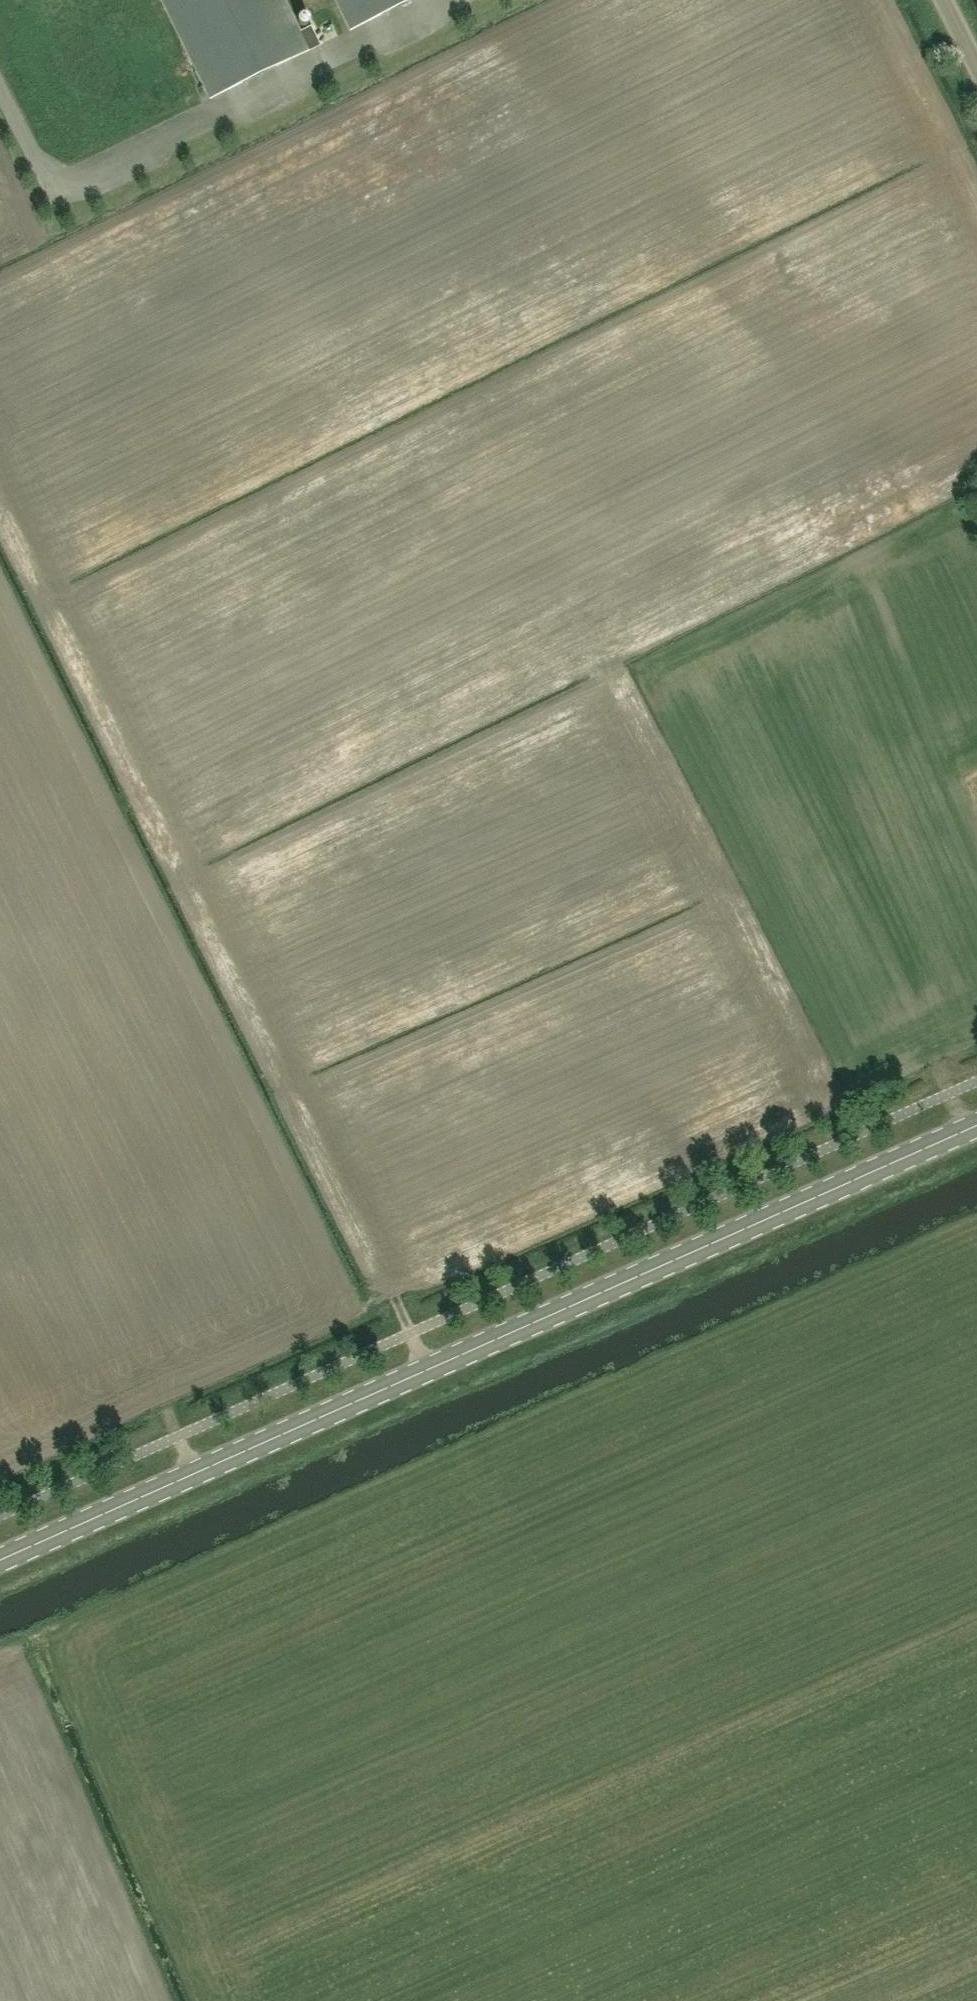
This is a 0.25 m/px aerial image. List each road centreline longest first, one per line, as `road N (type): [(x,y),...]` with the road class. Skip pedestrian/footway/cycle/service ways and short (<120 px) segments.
road 1 (secondary): [(0,1559),(976,1125)]

